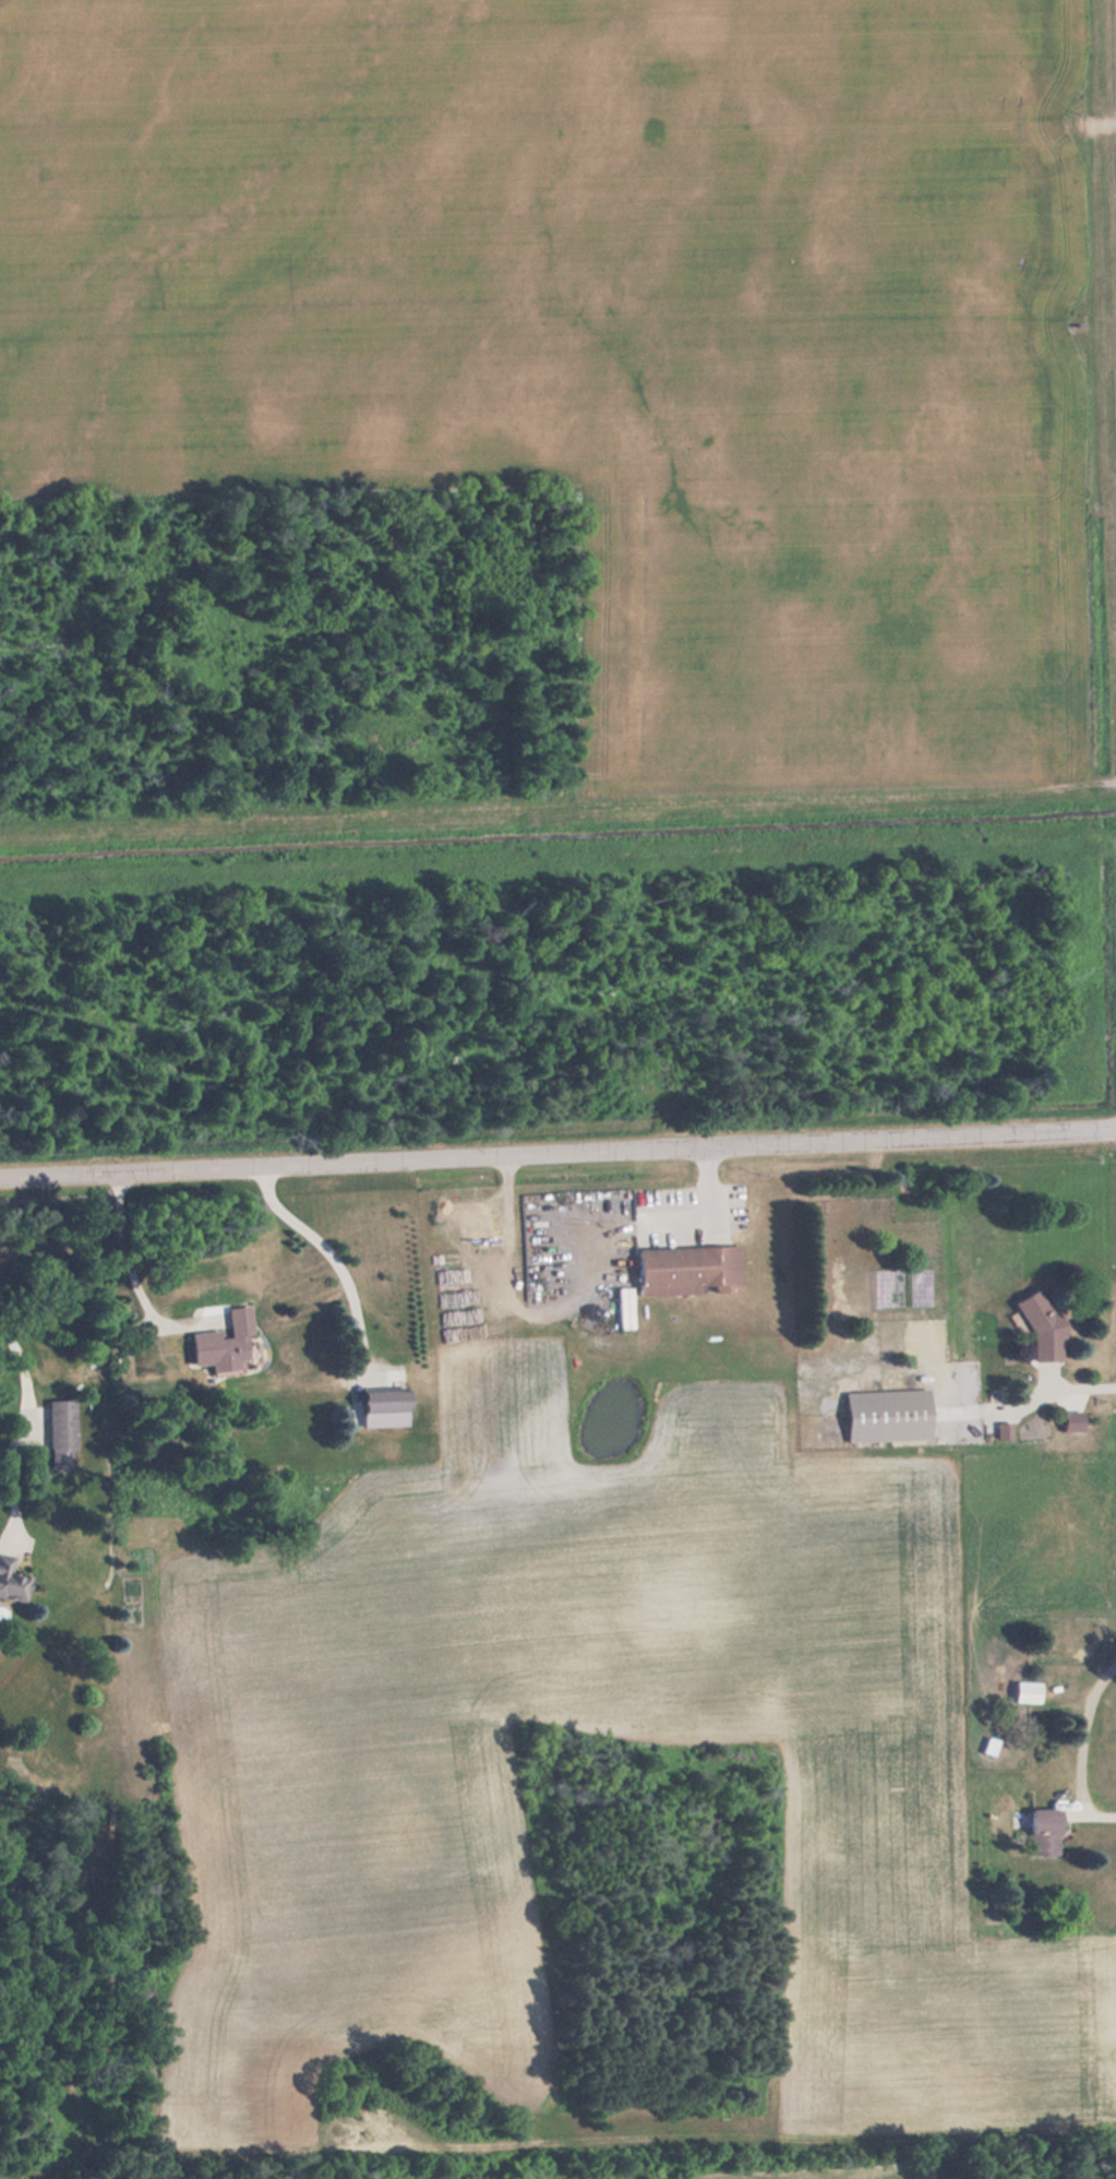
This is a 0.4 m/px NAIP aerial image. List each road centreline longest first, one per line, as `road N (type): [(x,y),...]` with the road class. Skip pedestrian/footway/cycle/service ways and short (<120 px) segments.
road 1 (residential): [(0,1179),(1115,1130)]

